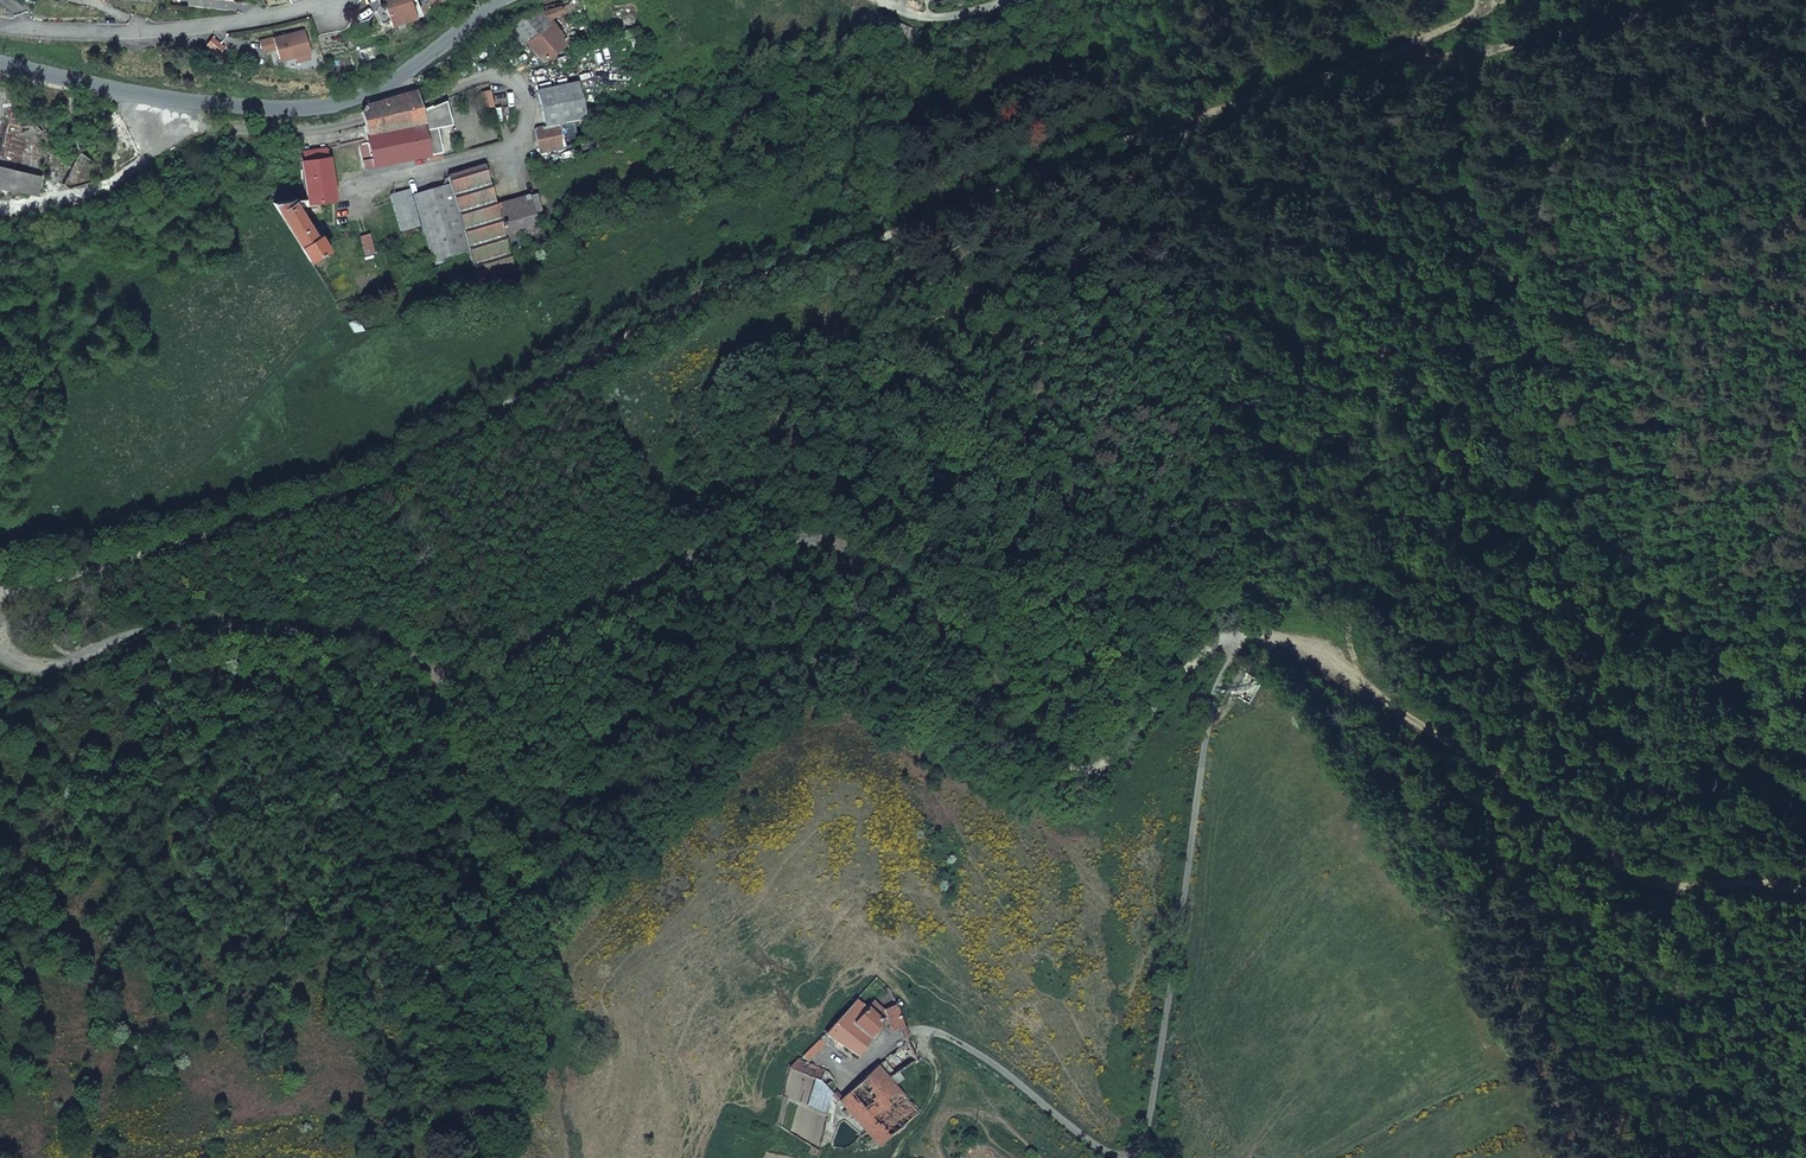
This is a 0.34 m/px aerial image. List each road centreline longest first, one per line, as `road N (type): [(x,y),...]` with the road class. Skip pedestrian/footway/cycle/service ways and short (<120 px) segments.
road 1 (track): [(894,1157),(937,1084),(923,1030),(990,1062),(1103,1151),(1124,1157),(1141,1146),(1207,731),(1241,642),(1212,647),(1100,773),(1058,774),(969,656),(900,608),(857,558),(818,544),(715,545),(514,649),(459,686),(406,652),(336,633),(152,632),(42,669),(0,646)]
road 2 (track): [(0,590),(378,481),(703,291),(896,231),(1108,138),(1675,0)]
road 3 (track): [(1805,898),(1693,882),(1458,764),(1318,643),(1241,642)]
road 4 (tertiary): [(0,63),(210,103),(323,107),(380,91),(508,0)]
road 5 (track): [(1805,986),(1671,943),(1556,864),(1407,720)]
road 6 (residential): [(0,26),(167,32),(298,15),(339,0)]
road 7 (track): [(1483,0),(1459,27),(1385,53),(1331,82)]
road 8 (track): [(874,0),(938,20),(1017,0)]

